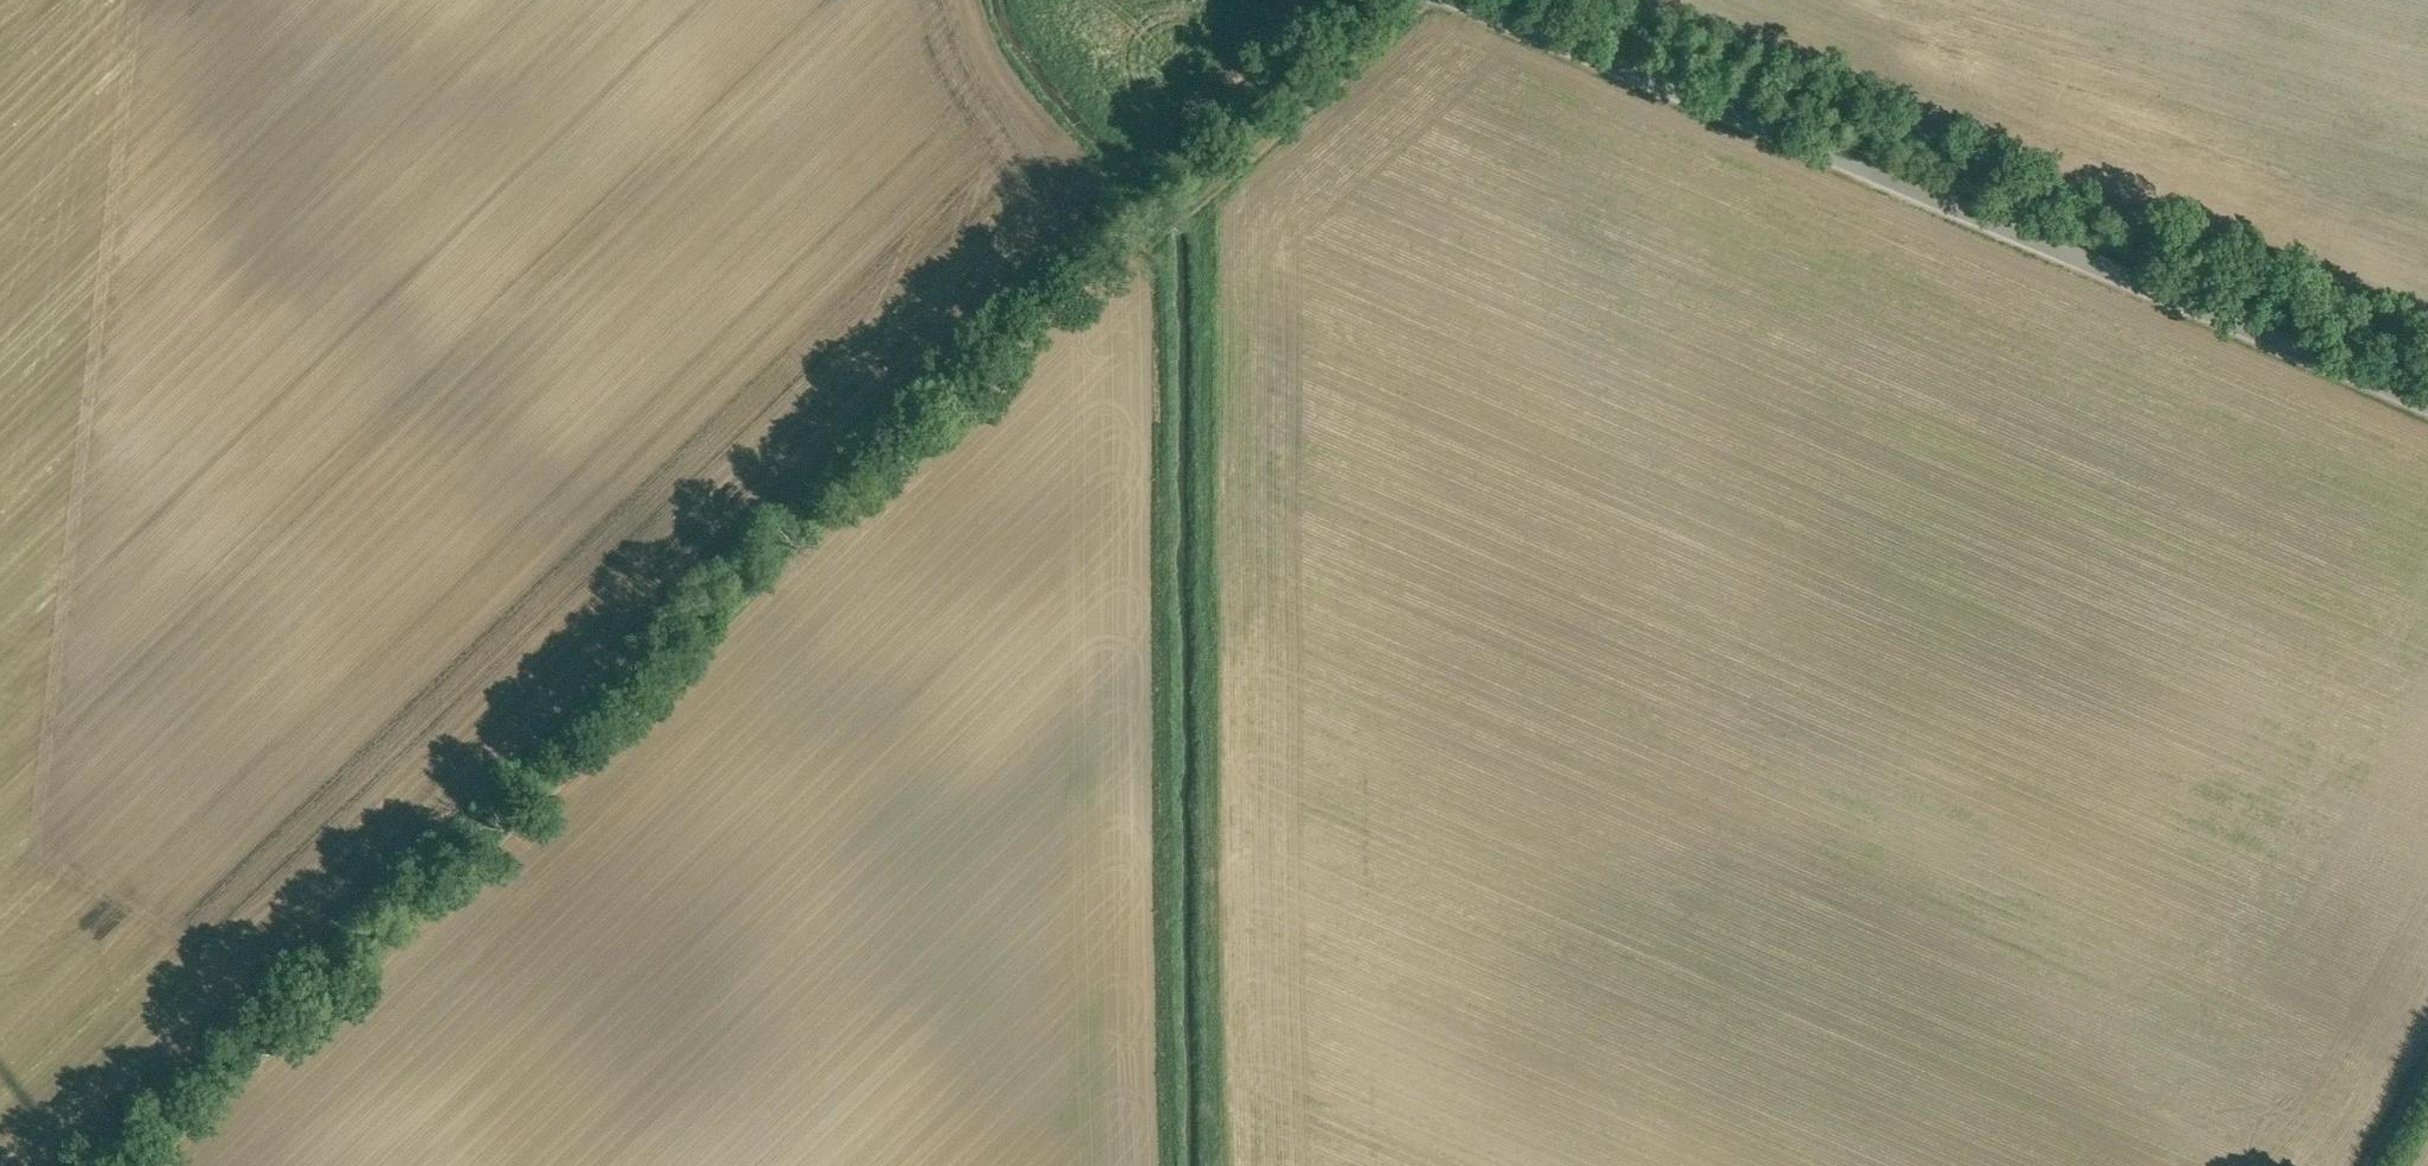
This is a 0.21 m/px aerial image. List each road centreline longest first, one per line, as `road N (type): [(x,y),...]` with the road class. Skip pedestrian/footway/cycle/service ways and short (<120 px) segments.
road 1 (track): [(2284,1165),(2427,943)]

